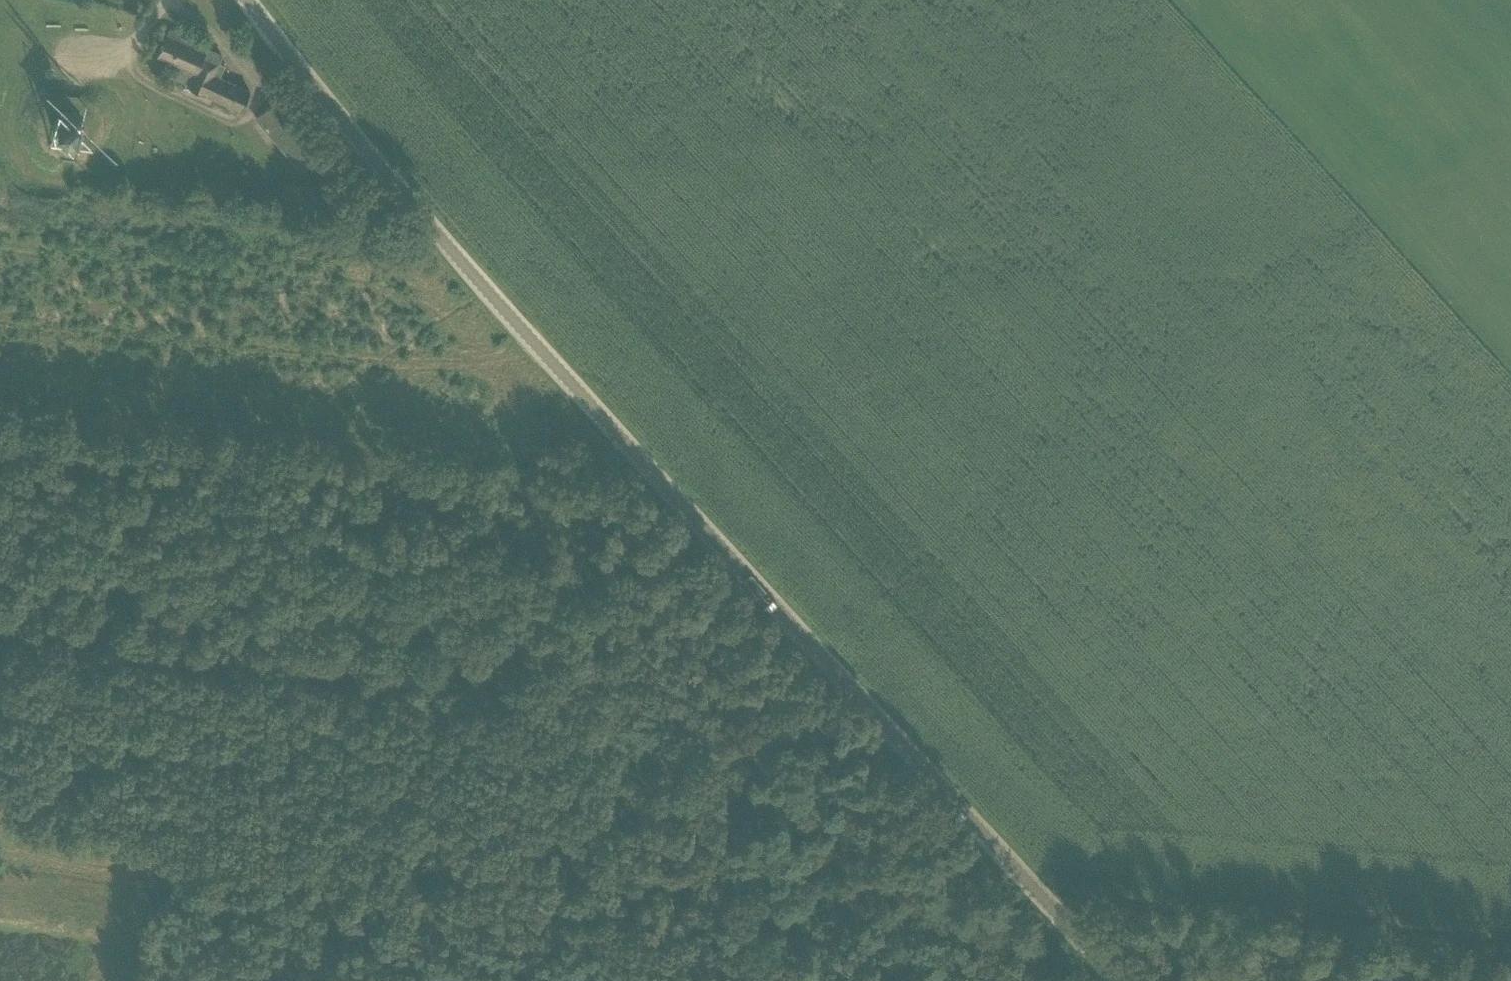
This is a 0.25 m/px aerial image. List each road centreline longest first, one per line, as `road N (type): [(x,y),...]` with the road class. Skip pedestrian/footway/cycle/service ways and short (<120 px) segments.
road 1 (tertiary): [(1120,980),(546,356),(246,0)]

